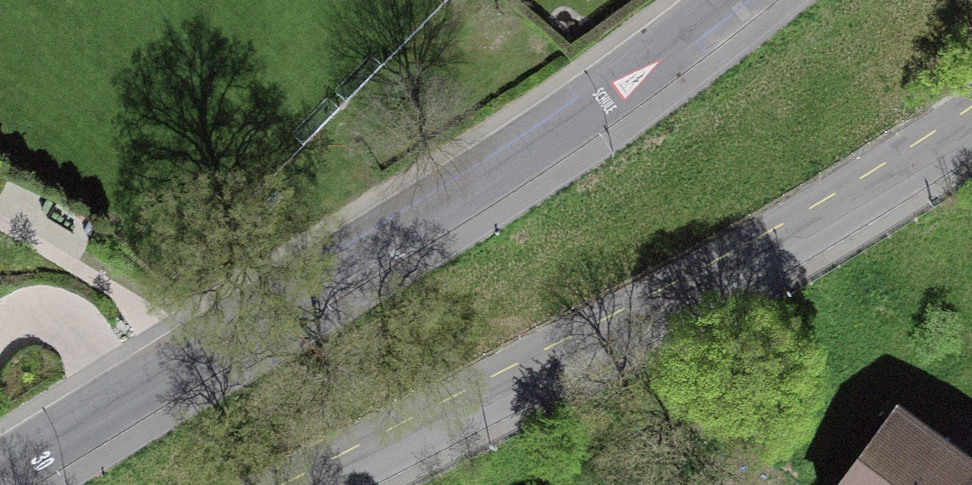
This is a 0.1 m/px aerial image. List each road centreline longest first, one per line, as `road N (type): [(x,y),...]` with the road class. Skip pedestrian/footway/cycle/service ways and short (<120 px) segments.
road 1 (residential): [(725,0),(459,190),(0,471)]
road 2 (residential): [(307,484),(780,241),(971,120)]

